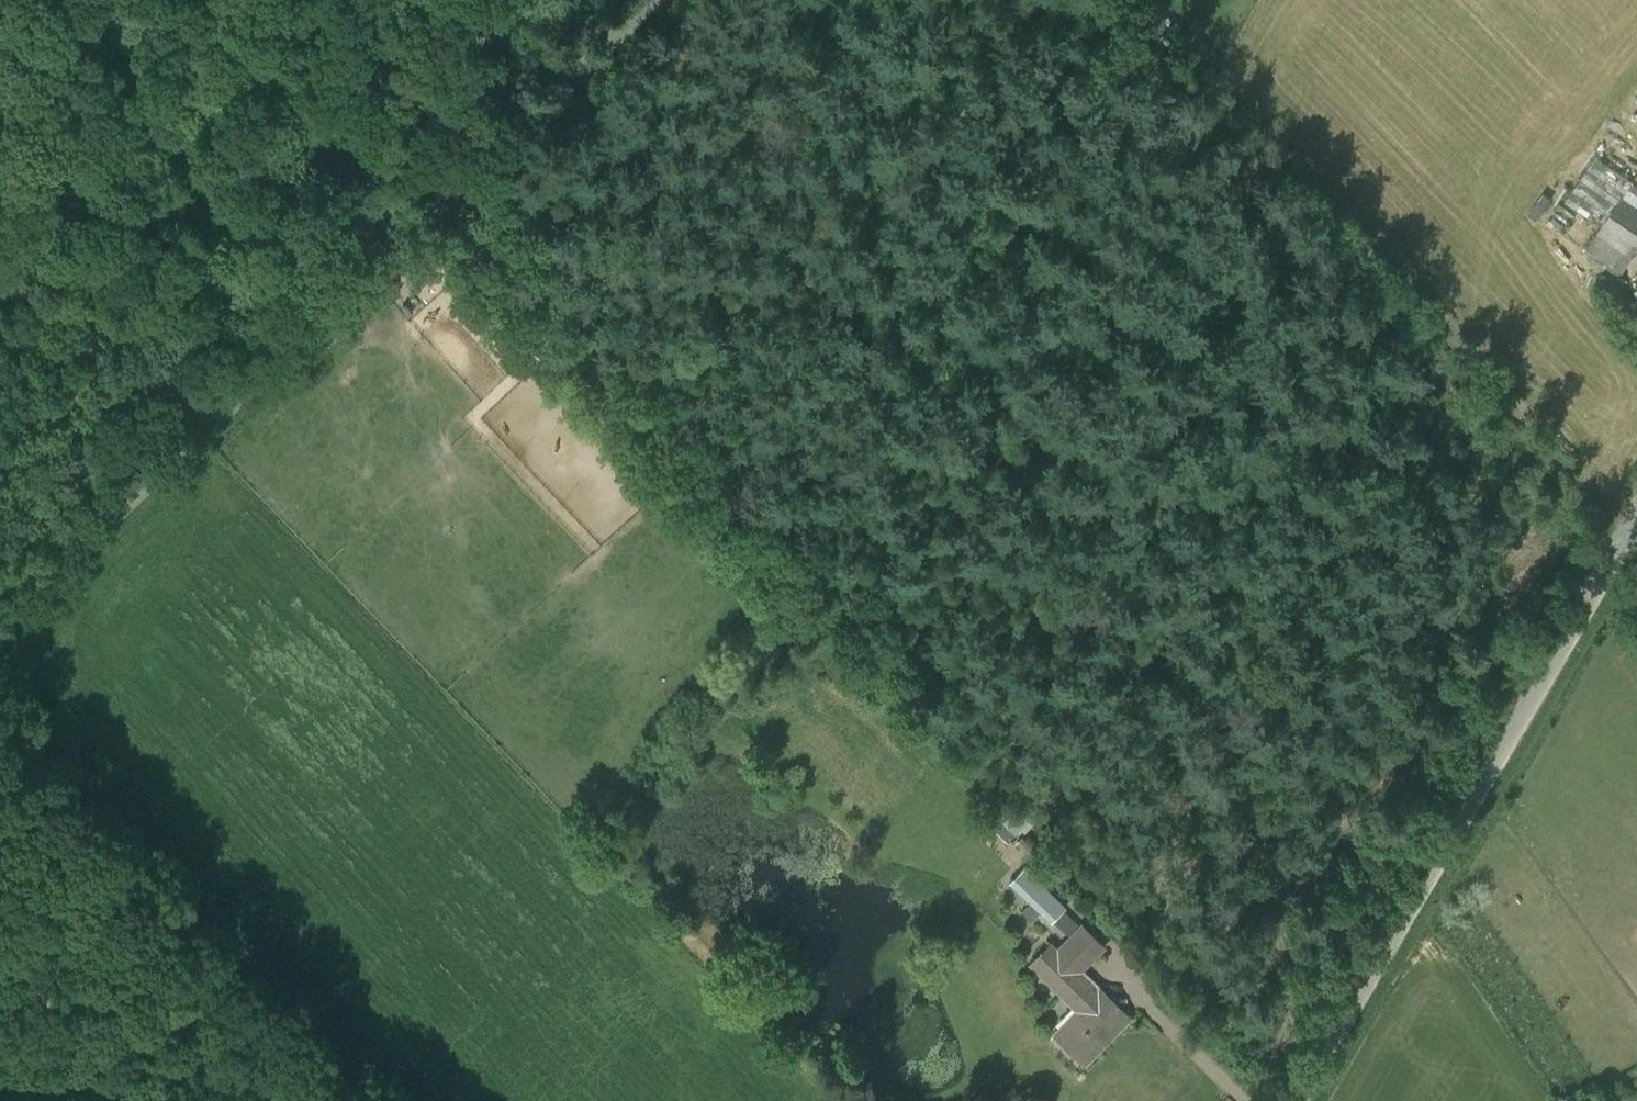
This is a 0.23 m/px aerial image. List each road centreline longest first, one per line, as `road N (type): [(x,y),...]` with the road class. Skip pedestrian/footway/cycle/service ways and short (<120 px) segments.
road 1 (unclassified): [(0,625),(654,0)]
road 2 (unclassified): [(1296,1100),(1636,515)]

